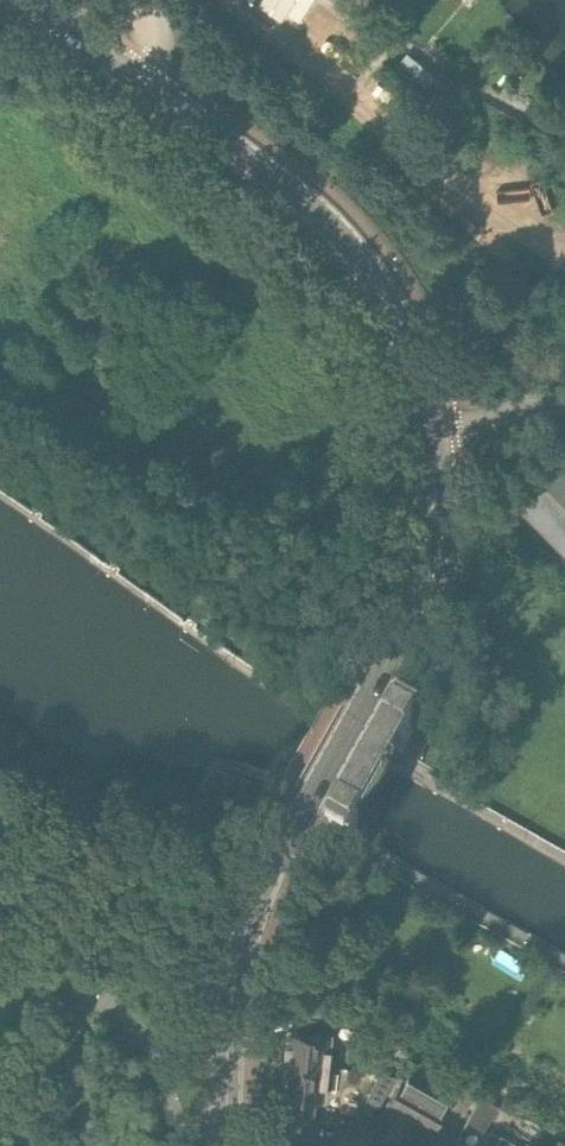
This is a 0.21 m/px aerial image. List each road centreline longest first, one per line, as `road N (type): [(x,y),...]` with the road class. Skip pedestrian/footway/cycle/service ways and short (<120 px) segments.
road 1 (tertiary): [(227,1139),(228,1038),(246,935),(273,867),(406,618),(431,522),(429,426),(397,319),(352,248),(143,79)]
road 2 (tertiary): [(143,79),(32,0)]

